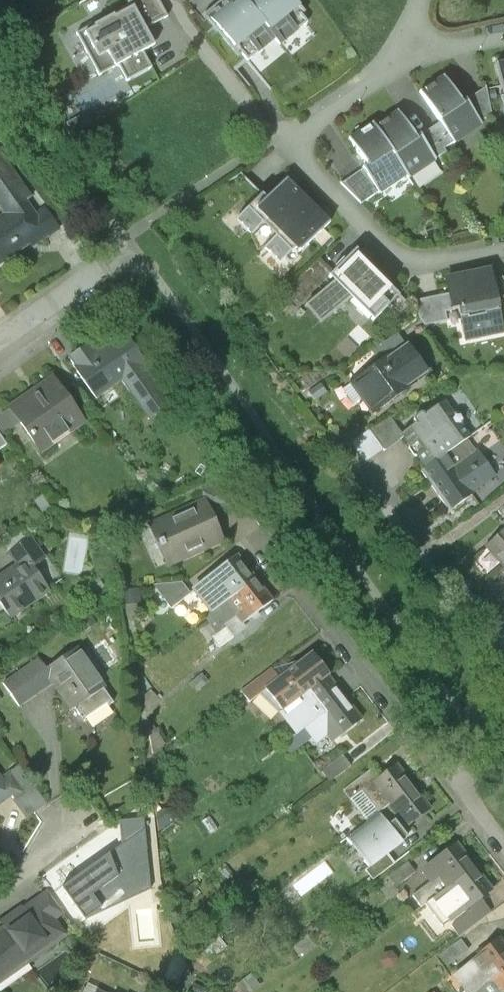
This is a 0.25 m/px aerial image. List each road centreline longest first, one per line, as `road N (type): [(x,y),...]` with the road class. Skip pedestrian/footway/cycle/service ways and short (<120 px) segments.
road 1 (residential): [(250,529),(456,788)]
road 2 (residential): [(285,140),(388,250),(413,263),(503,248)]
road 3 (residential): [(503,633),(440,578),(383,499),(377,476)]
road 4 (residential): [(285,140),(270,134),(170,0)]
road 5 (residential): [(412,42),(389,69),(285,140)]
road 6 (residential): [(503,637),(456,788)]
road 7 (residential): [(104,267),(0,338)]

